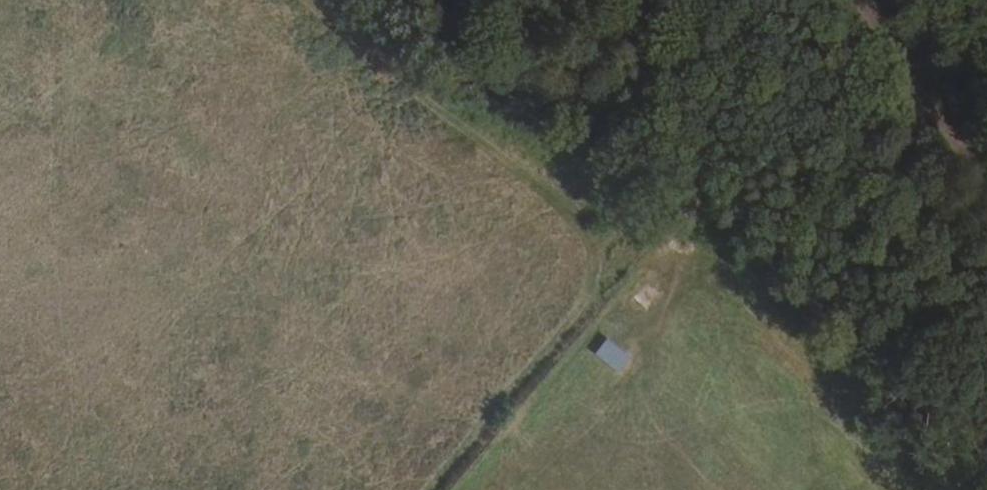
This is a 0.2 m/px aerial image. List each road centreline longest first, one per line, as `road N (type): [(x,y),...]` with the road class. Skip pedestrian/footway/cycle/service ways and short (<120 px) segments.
road 1 (track): [(844,0),(916,76),(986,174)]

